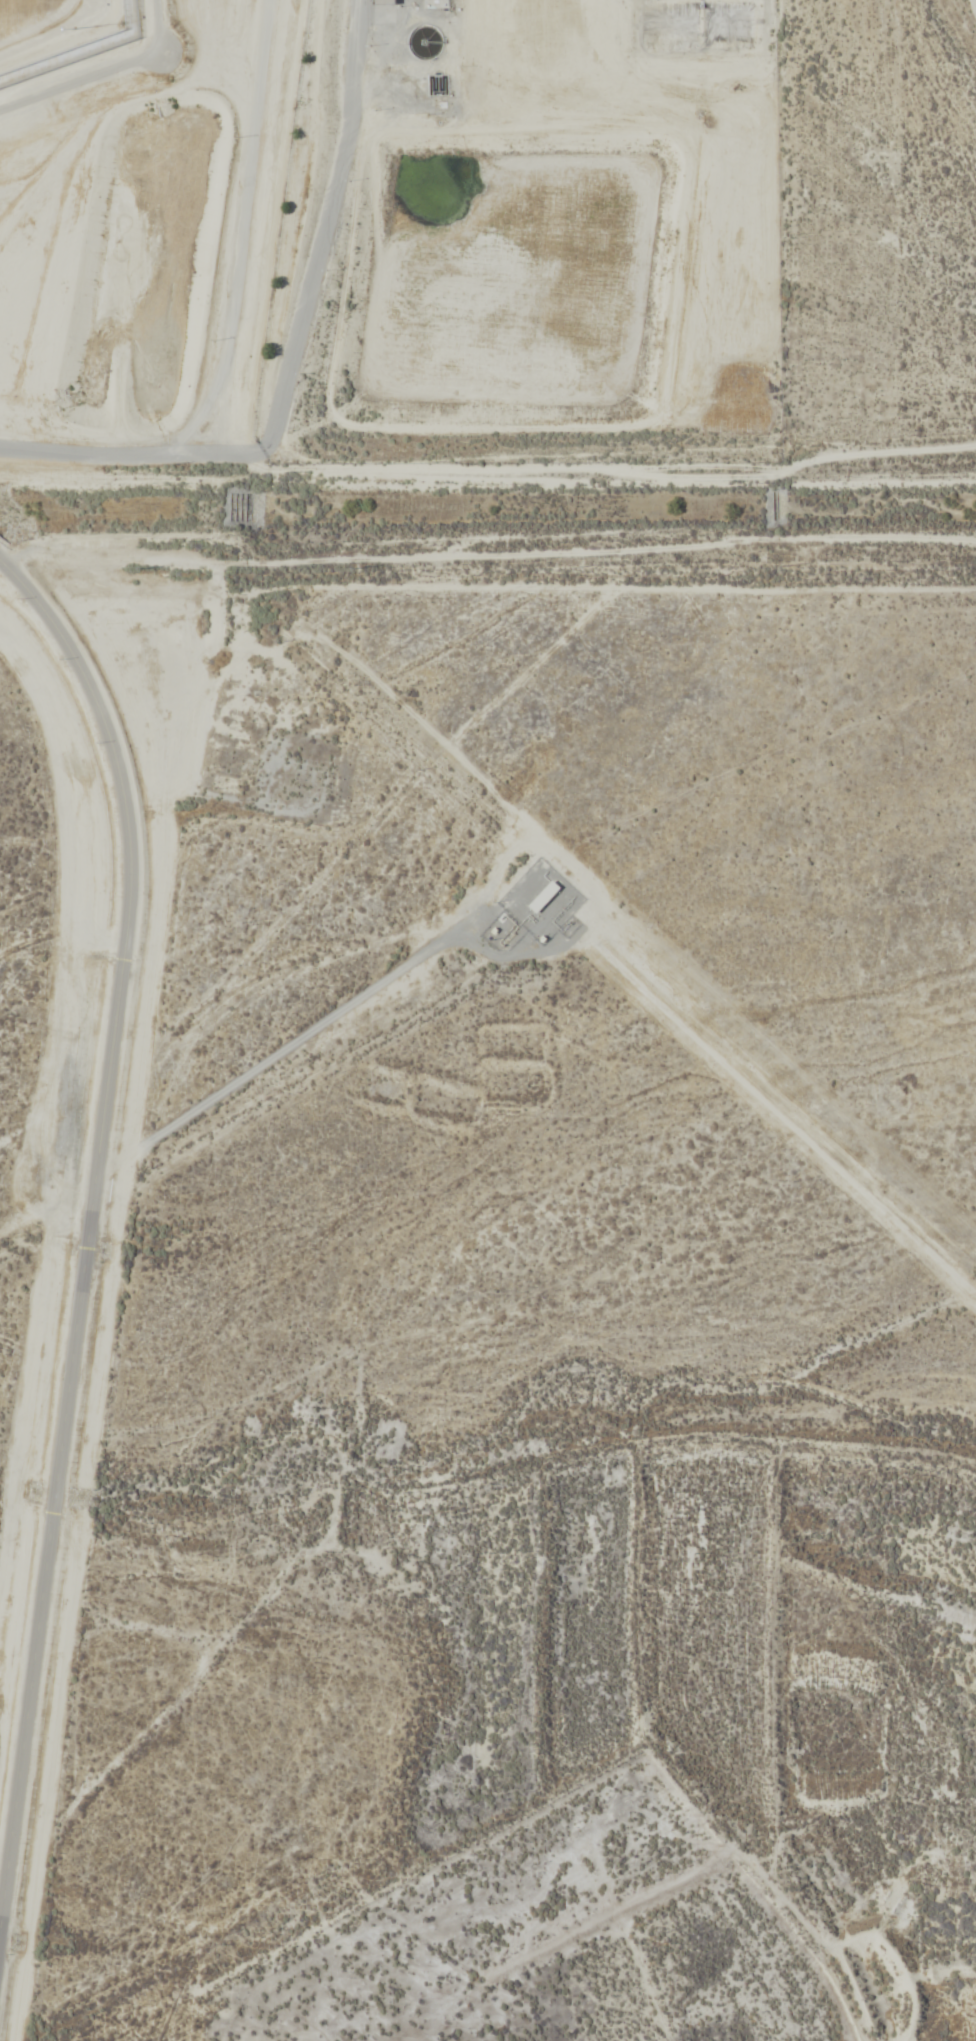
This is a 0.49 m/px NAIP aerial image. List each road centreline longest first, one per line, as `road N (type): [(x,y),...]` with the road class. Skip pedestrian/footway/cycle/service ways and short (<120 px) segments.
road 1 (residential): [(0,1918),(123,958),(129,851),(124,797),(84,676),(52,621),(0,559)]

